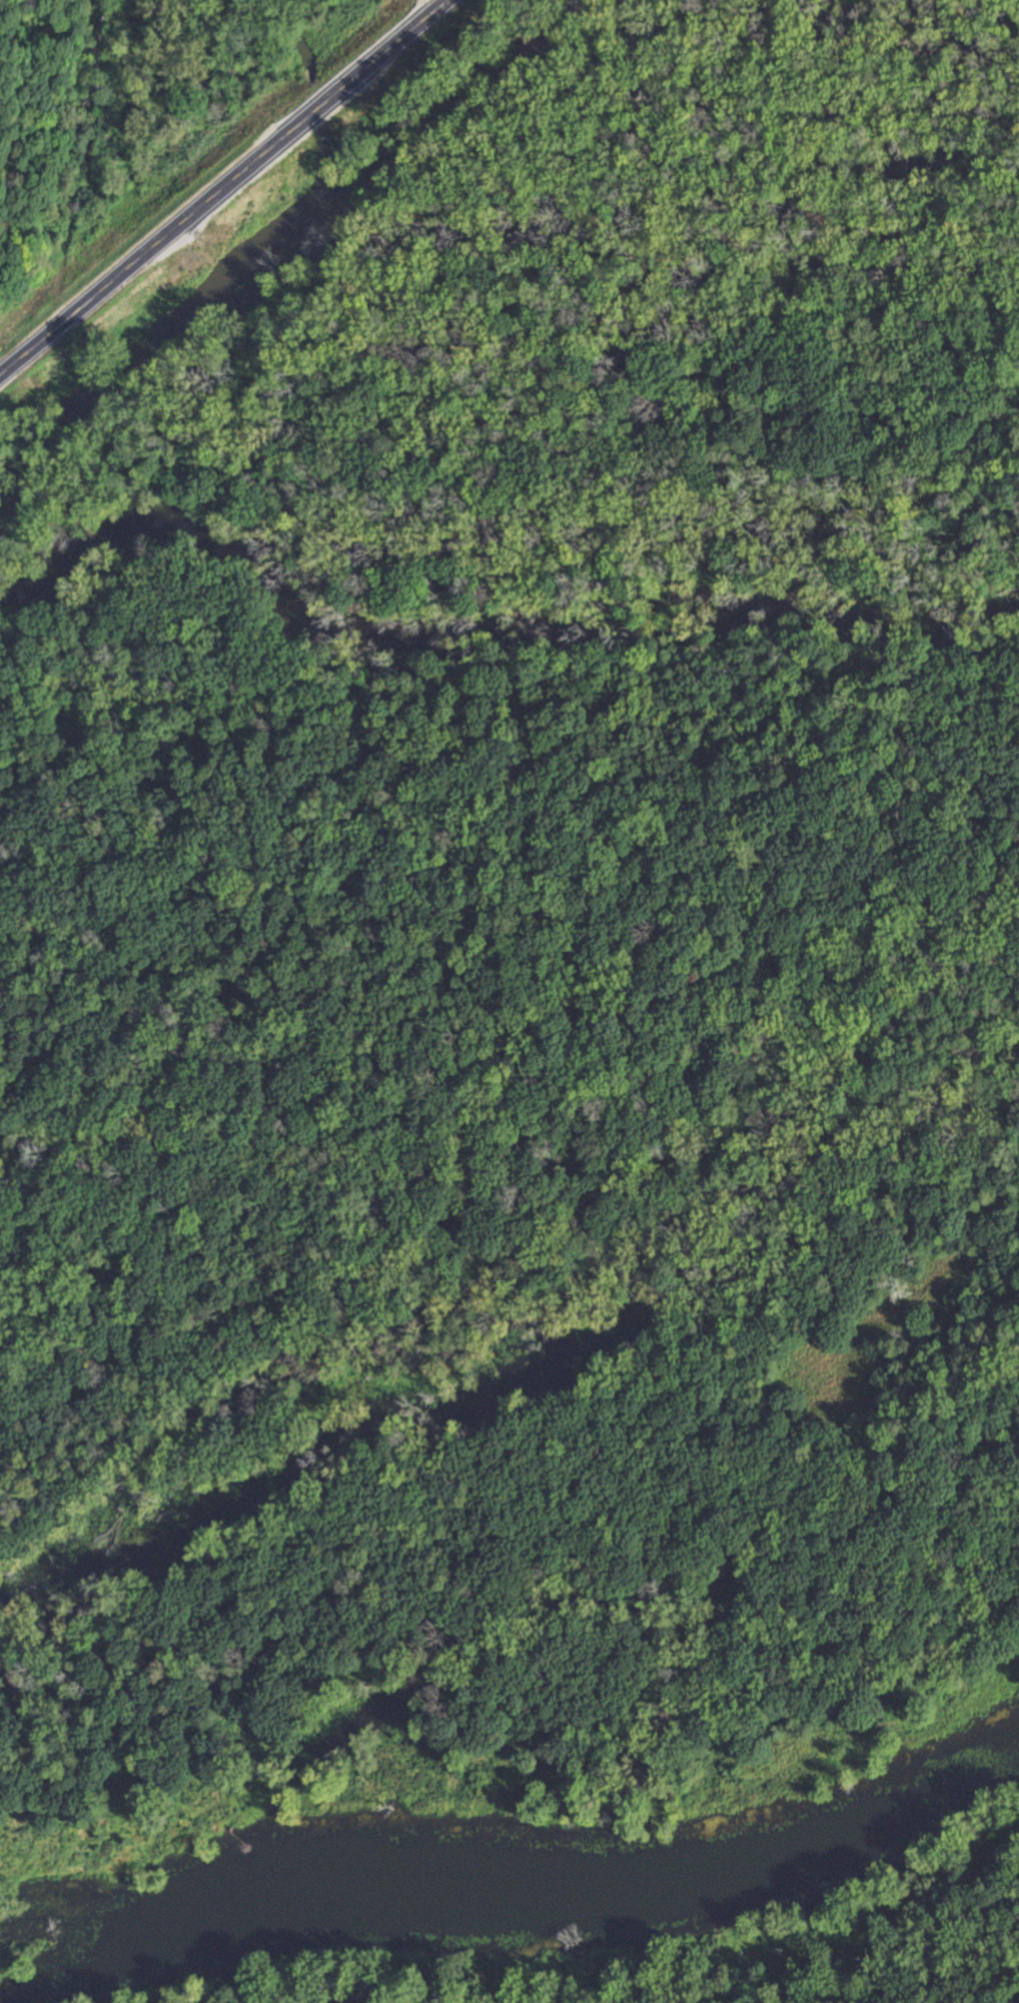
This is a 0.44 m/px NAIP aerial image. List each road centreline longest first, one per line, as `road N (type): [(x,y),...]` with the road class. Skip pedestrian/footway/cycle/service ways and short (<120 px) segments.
road 1 (primary): [(0,374),(460,0)]

